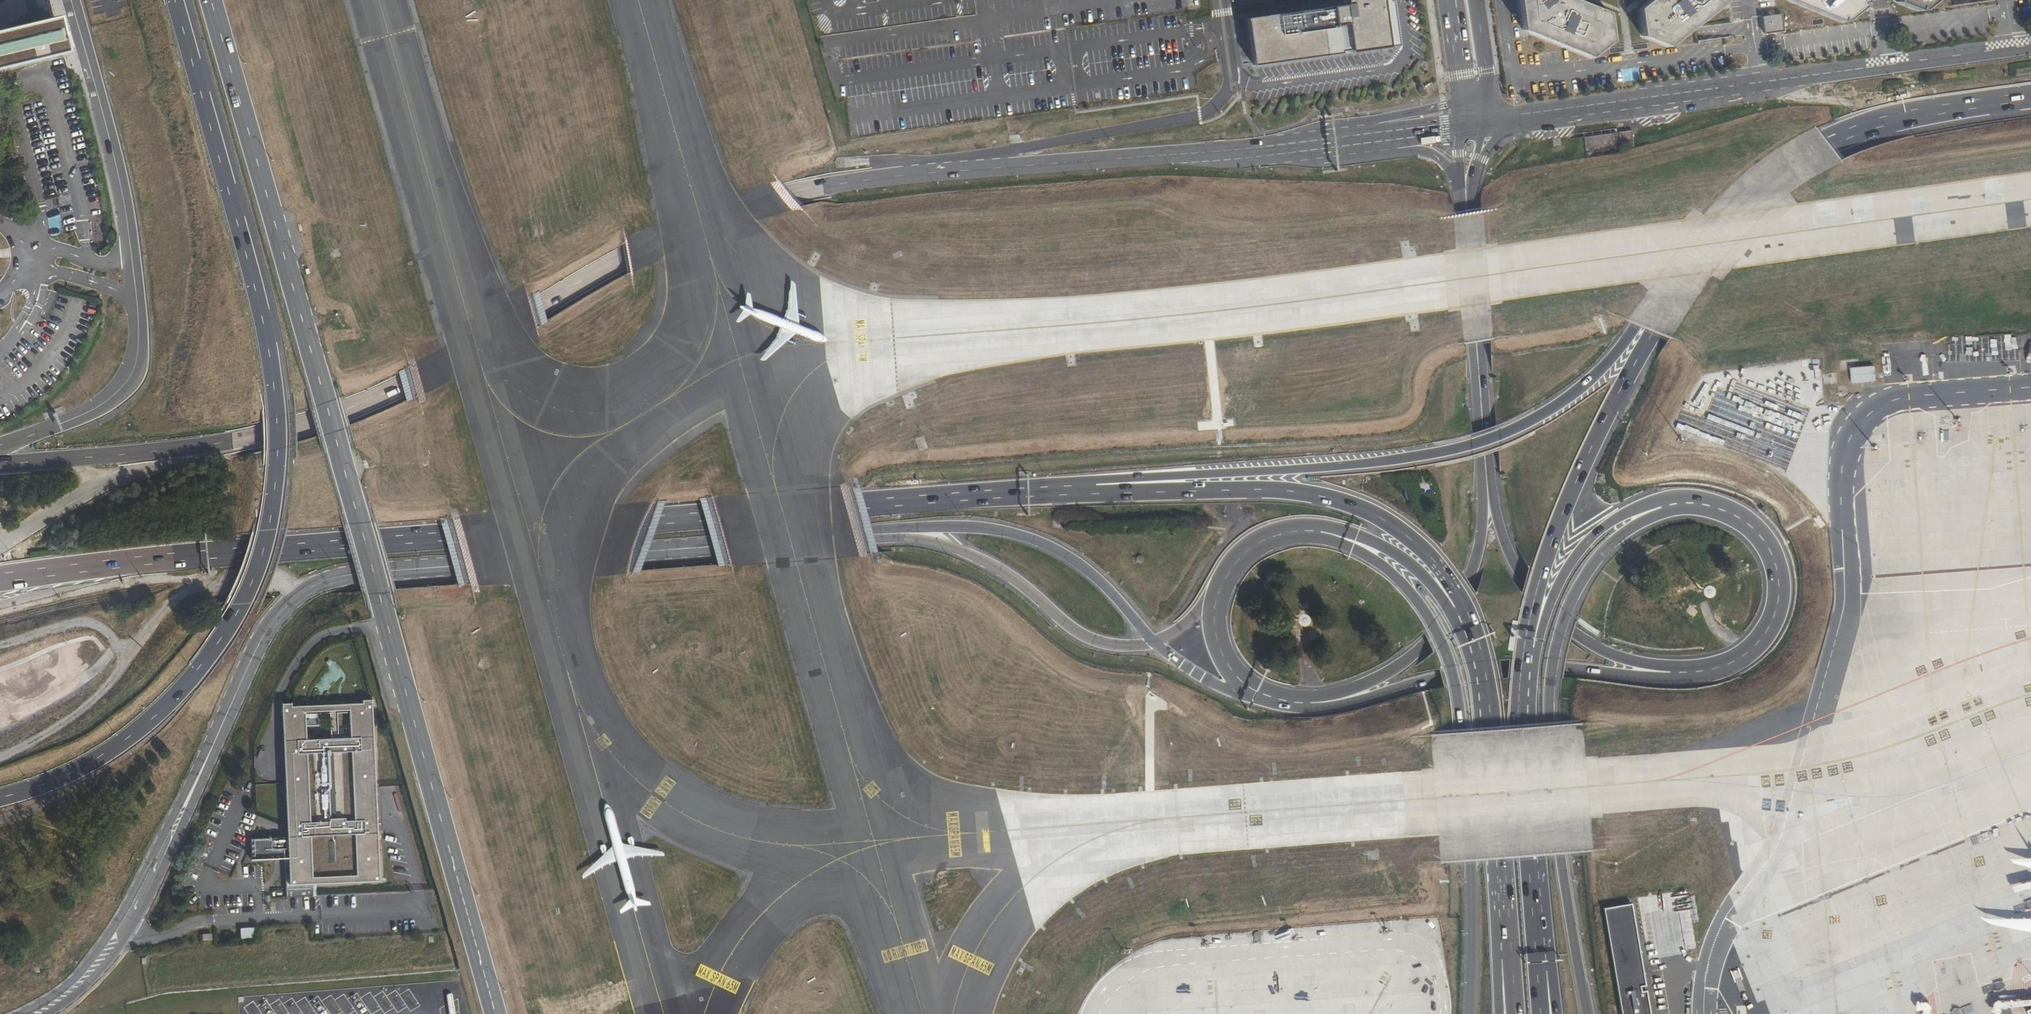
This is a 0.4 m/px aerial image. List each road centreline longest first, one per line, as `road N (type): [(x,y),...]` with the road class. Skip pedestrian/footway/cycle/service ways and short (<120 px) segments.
road 1 (secondary): [(0,462),(228,443),(308,427),(447,367),(673,236),(791,195),(1371,135)]
road 2 (primary): [(0,579),(297,548),(1091,493)]
road 3 (secondary): [(0,796),(28,789),(149,721),(229,626),(268,529),(278,449),(262,320),(174,0)]
road 4 (primary): [(1091,493),(1136,478),(1397,466),(1466,452),(1543,422),(1590,392),(1649,326)]
road 5 (unclassified): [(1586,1013),(1562,864),(1549,660),(1562,611),(1585,570),(1663,501)]
road 6 (secondary): [(0,445),(107,402),(139,360),(122,188),(71,0)]
road 7 (secondary): [(1091,493),(1299,492),(1358,507),(1402,532),(1459,598),(1475,634),(1491,722)]
road 8 (unclassified): [(1340,537),(1409,590),(1452,682),(1466,1013)]
road 9 (tertiary): [(1532,117),(2030,44)]
road 10 (primary): [(1649,326),(1725,223),(1780,174),(1837,143),(1928,115),(2030,101)]
road 11 (tertiary): [(454,570),(889,543)]
road 12 (secondary): [(1517,717),(1522,631),(1545,550),(1649,326)]
road 13 (tertiary): [(216,744),(98,953),(69,985),(21,1013)]
road 14 (secondary): [(1677,676),(1497,670),(1351,702)]
road 15 (tertiary): [(454,570),(345,580),(315,592),(281,616),(216,744)]
road 16 (tertiary): [(50,1013),(93,980),(131,931),(216,744)]
road 17 (secondary): [(1663,501),(1708,504),(1741,517),(1768,545),(1780,573),(1782,600),(1757,653),(1710,676),(1677,676)]
road 18 (tertiary): [(1160,649),(1095,581),(1058,560),(989,539),(889,543)]
road 19 (secondary): [(1677,676),(1608,659),(1552,620),(1514,567),(1488,467)]
road 20 (tertiary): [(889,543),(933,547),(990,567),(1086,642),(1134,654),(1160,649)]
road 21 (secondary): [(1540,1013),(1517,717)]
road 22 (secondary): [(1488,467),(1486,547),(1457,620),(1399,678),(1351,702)]
road 23 (secondary): [(1491,722),(1510,1013)]
road 24 (secondary): [(1517,717),(1537,630),(1566,563),(1627,510),(1663,501)]
road 25 (secondary): [(1464,201),(1488,467)]
road 26 (secondary): [(1340,537),(1389,558),(1440,604),(1491,722)]
road 27 (secondary): [(1280,707),(1257,698),(1224,661),(1214,637),(1221,580)]
road 28 (secondary): [(1221,580),(1244,551),(1277,536),(1340,537)]
road 29 (tertiary): [(1280,707),(1213,686),(1160,649)]
road 30 (track): [(69,831),(82,852),(78,866),(42,887),(0,893)]

